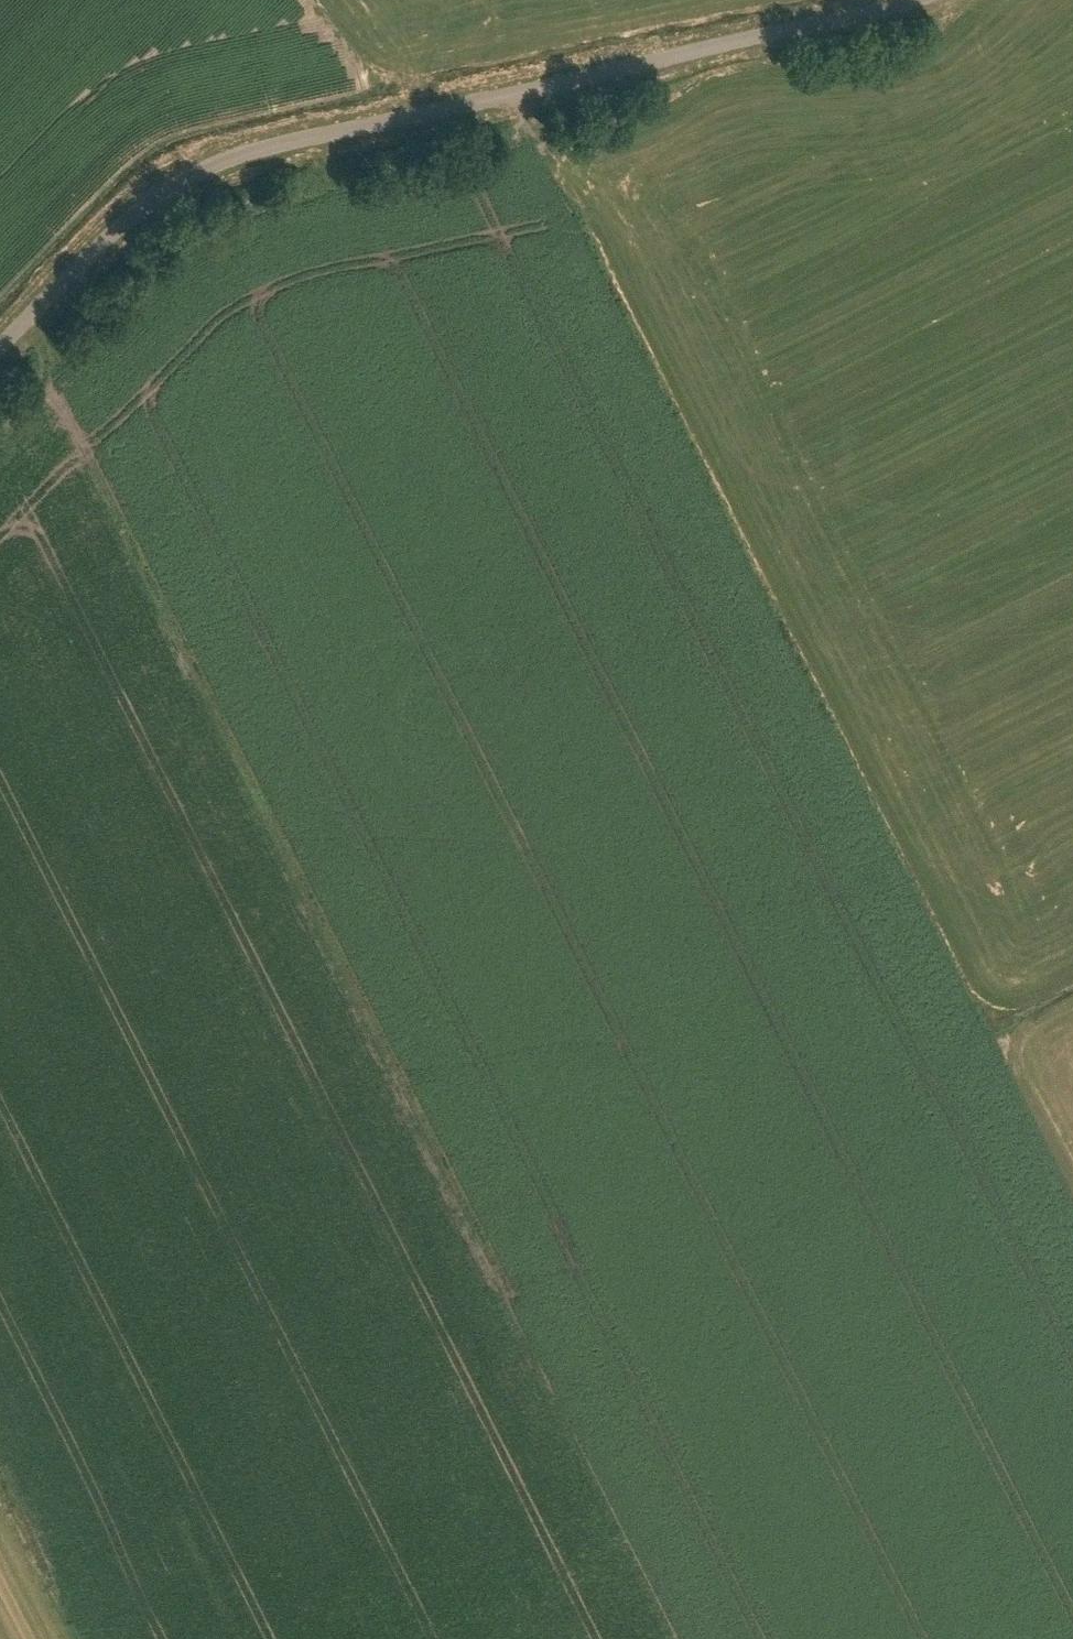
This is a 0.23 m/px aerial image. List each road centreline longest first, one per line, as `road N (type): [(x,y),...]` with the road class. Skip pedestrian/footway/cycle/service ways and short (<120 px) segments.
road 1 (unclassified): [(917,0),(233,158),(175,183),(108,235),(0,347)]

